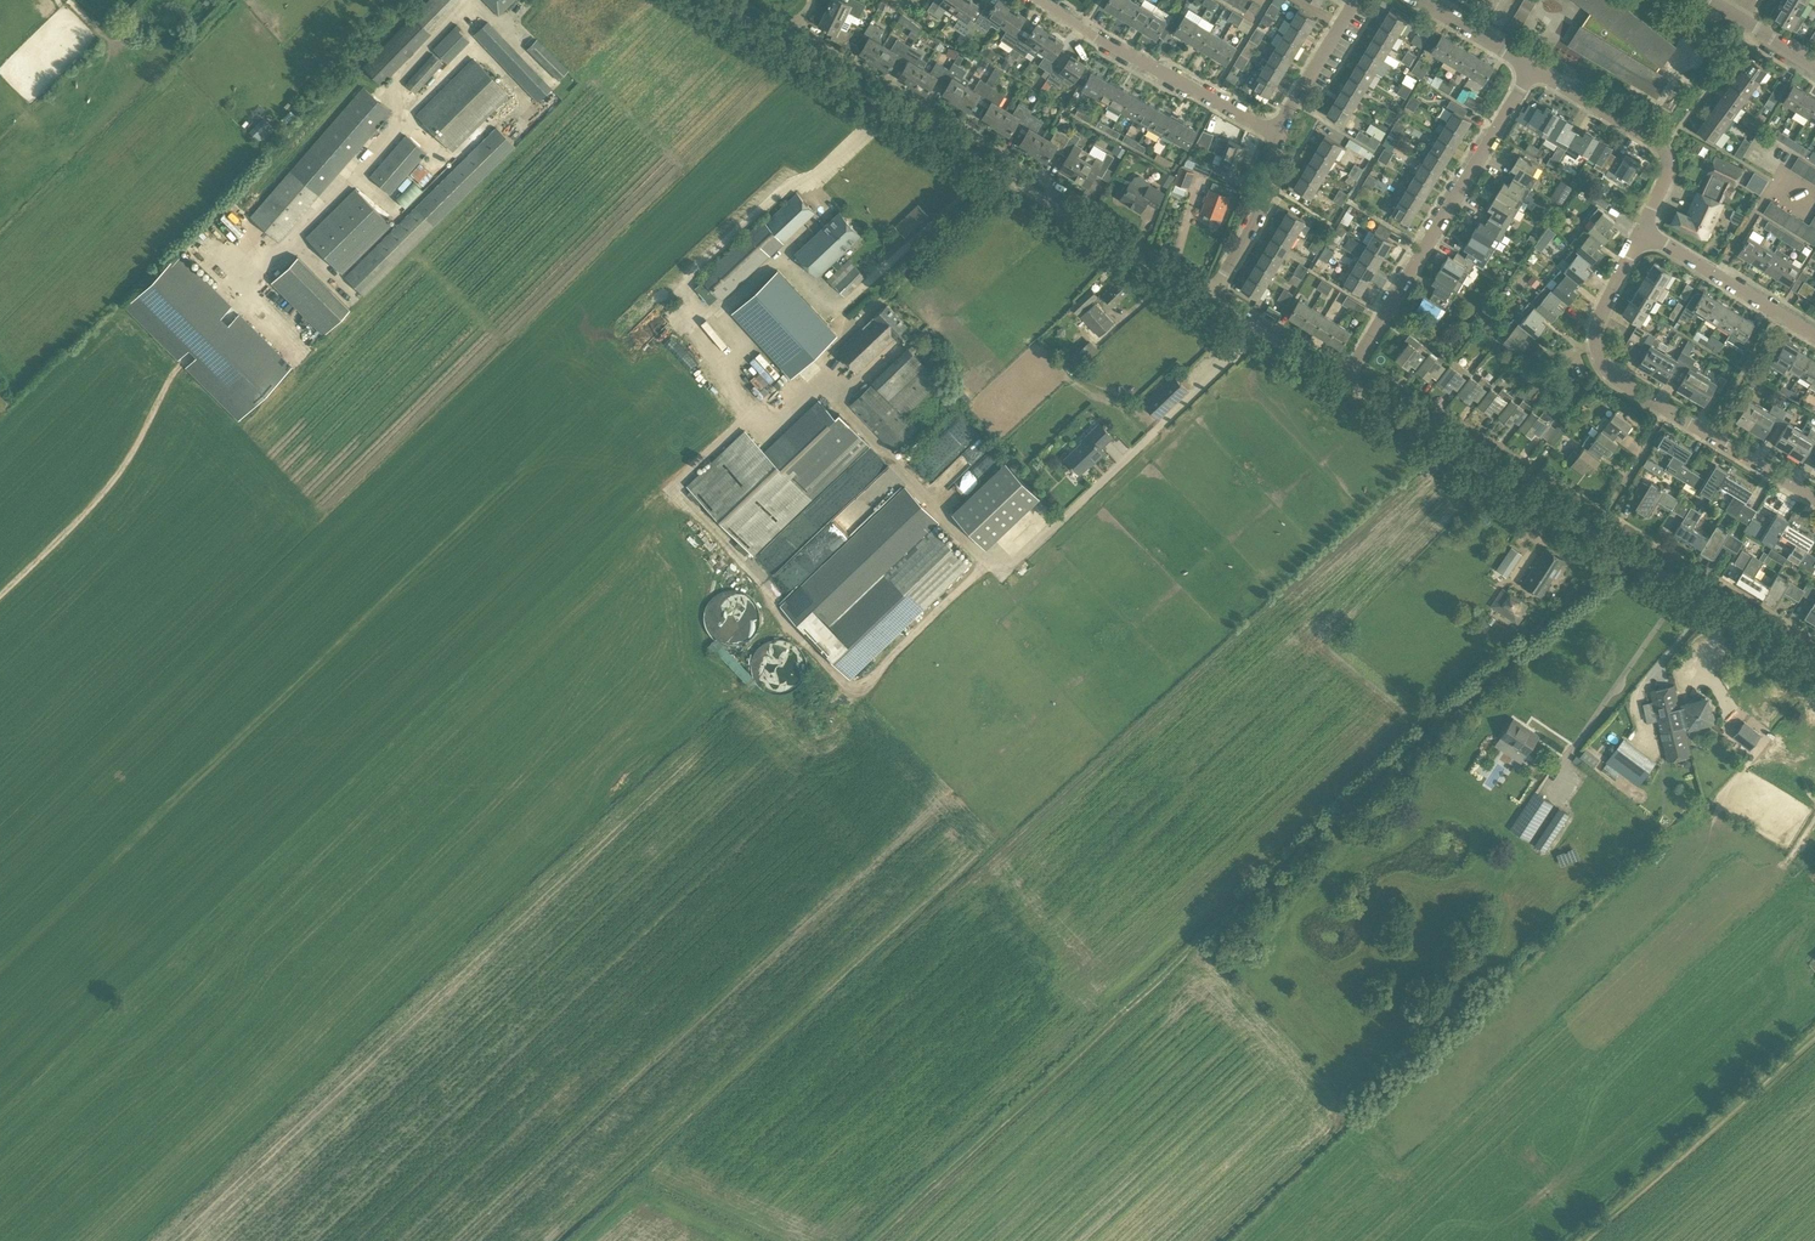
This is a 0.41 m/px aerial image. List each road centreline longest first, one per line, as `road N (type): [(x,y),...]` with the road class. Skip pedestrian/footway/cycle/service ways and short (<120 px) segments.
road 1 (track): [(252,288),(171,375),(135,446),(94,501),(0,594)]
road 2 (residential): [(1643,232),(1596,326),(1601,360),(1667,410),(1814,496)]
road 3 (residential): [(1345,382),(1531,69)]
road 4 (tertiary): [(1049,203),(779,39)]
road 5 (residential): [(1051,181),(795,23)]
road 6 (tertiary): [(1595,534),(1345,382)]
road 7 (residential): [(1281,130),(1042,0)]
road 8 (tertiary): [(1814,667),(1595,534)]
road 9 (residential): [(1531,69),(1663,148),(1666,174),(1643,232)]
road 10 (residential): [(1814,335),(1643,232)]
road 11 (tertiary): [(1209,300),(1049,203)]
road 12 (residential): [(1209,300),(1253,227),(1281,130)]
road 13 (tertiary): [(1345,382),(1209,300)]
road 14 (residential): [(1281,130),(1357,0)]
road 15 (residential): [(1417,0),(1531,69)]

